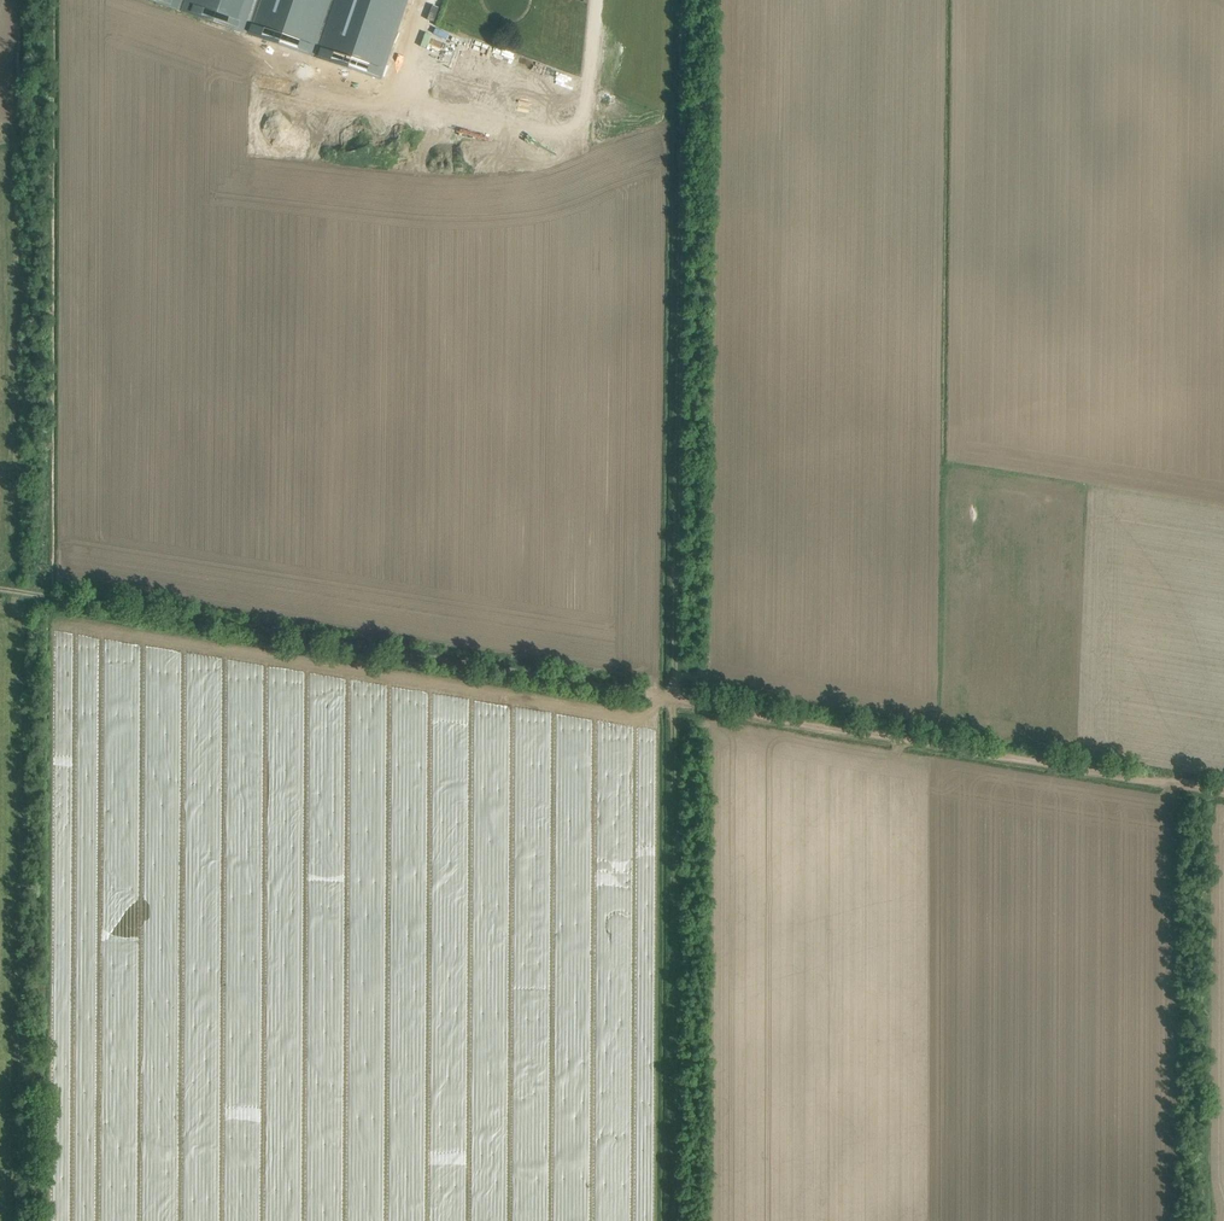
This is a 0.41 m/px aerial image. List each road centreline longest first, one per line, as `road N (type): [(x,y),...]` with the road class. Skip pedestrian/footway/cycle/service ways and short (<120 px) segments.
road 1 (track): [(675,698),(689,0)]
road 2 (track): [(675,698),(0,589)]
road 3 (track): [(1223,792),(675,698)]
road 4 (track): [(677,1220),(675,698)]

